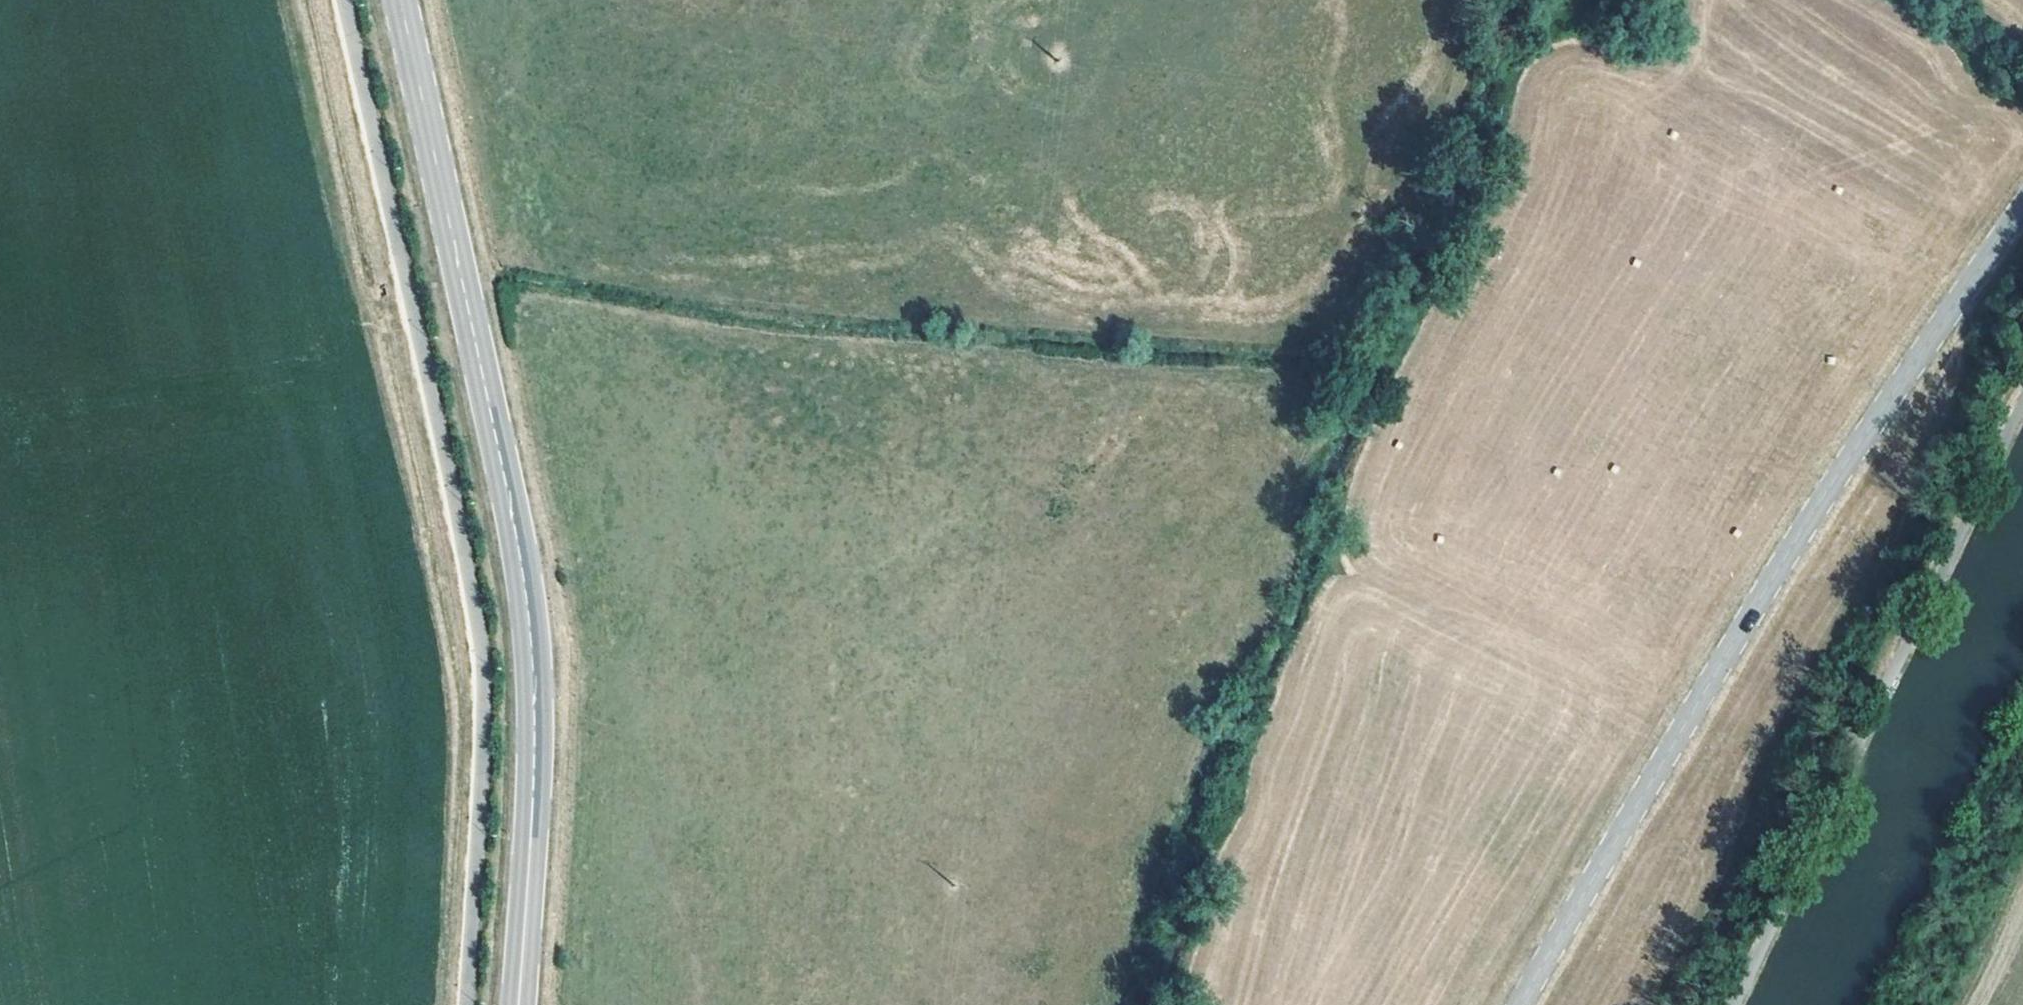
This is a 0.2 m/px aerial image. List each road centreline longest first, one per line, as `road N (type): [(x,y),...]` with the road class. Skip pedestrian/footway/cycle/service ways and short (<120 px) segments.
road 1 (tertiary): [(518,1004),(534,778),(529,626),(399,0)]
road 2 (unclassified): [(1528,1004),(1838,491),(2022,218)]

